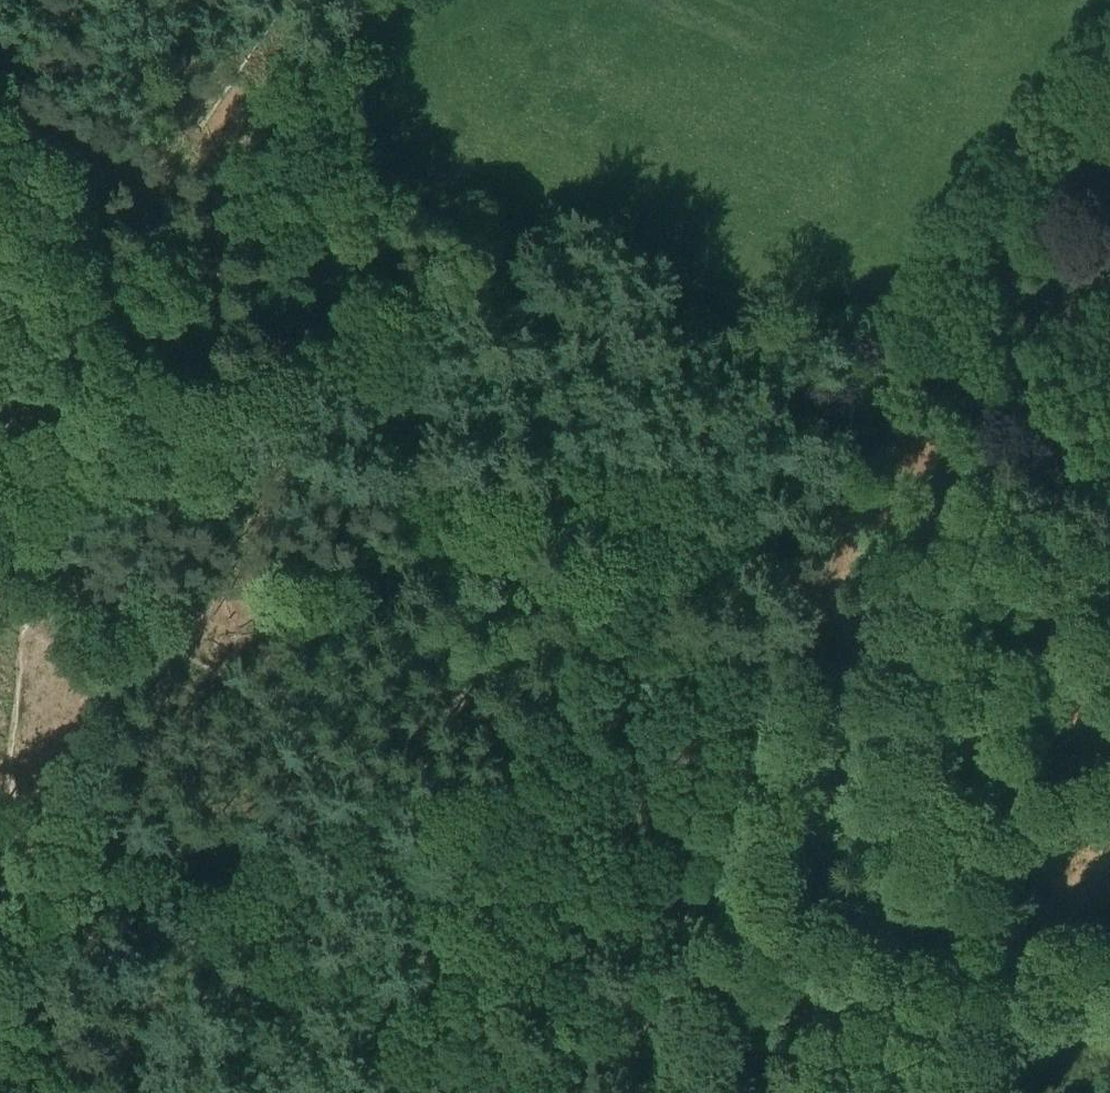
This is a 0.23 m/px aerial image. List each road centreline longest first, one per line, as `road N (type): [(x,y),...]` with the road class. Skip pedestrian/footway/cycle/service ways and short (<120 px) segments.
road 1 (track): [(1109,936),(719,924),(479,838),(122,626)]
road 2 (track): [(979,481),(906,486),(869,503),(842,499),(468,405),(389,348),(331,319),(250,300),(214,307)]
road 3 (track): [(812,1092),(872,481),(913,374)]
road 4 (track): [(45,607),(21,658),(13,807),(17,947),(0,1019)]
road 5 (track): [(913,374),(951,235),(968,204),(1049,114),(1109,60)]
road 6 (track): [(214,307),(221,199),(245,115),(299,69),(363,42),(371,0)]
road 7 (track): [(214,307),(156,484),(122,626)]
road 8 (track): [(214,307),(0,390)]
road 9 (track): [(1109,642),(979,481)]
road 10 (track): [(107,1092),(61,1055),(0,1024)]
road 11 (track): [(979,481),(913,374)]

